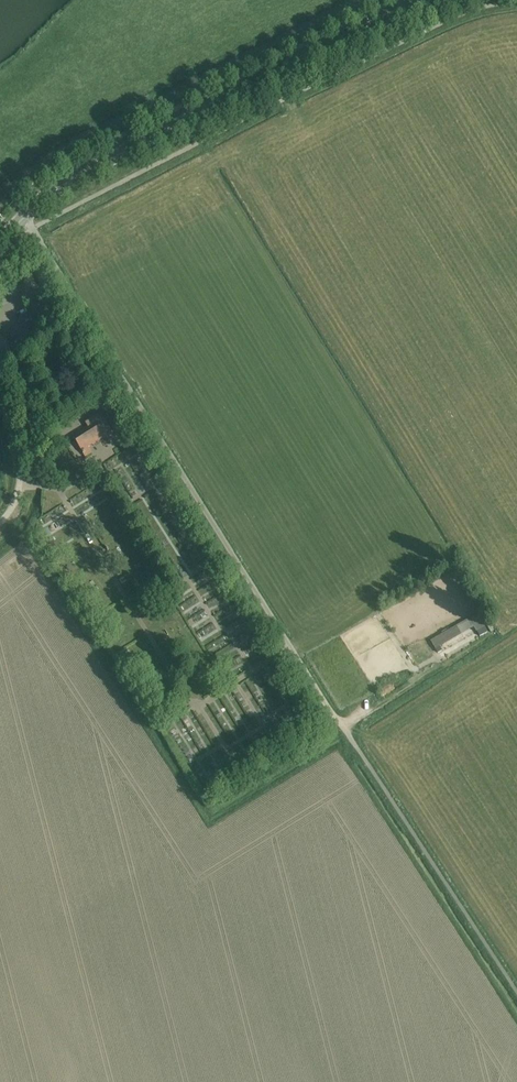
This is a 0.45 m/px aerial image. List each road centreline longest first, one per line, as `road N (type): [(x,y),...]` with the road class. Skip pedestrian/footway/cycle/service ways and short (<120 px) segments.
road 1 (unclassified): [(349,735),(26,214)]
road 2 (tertiary): [(26,214),(61,184),(428,0)]
road 3 (unclassified): [(0,520),(16,500),(20,455),(0,380)]

